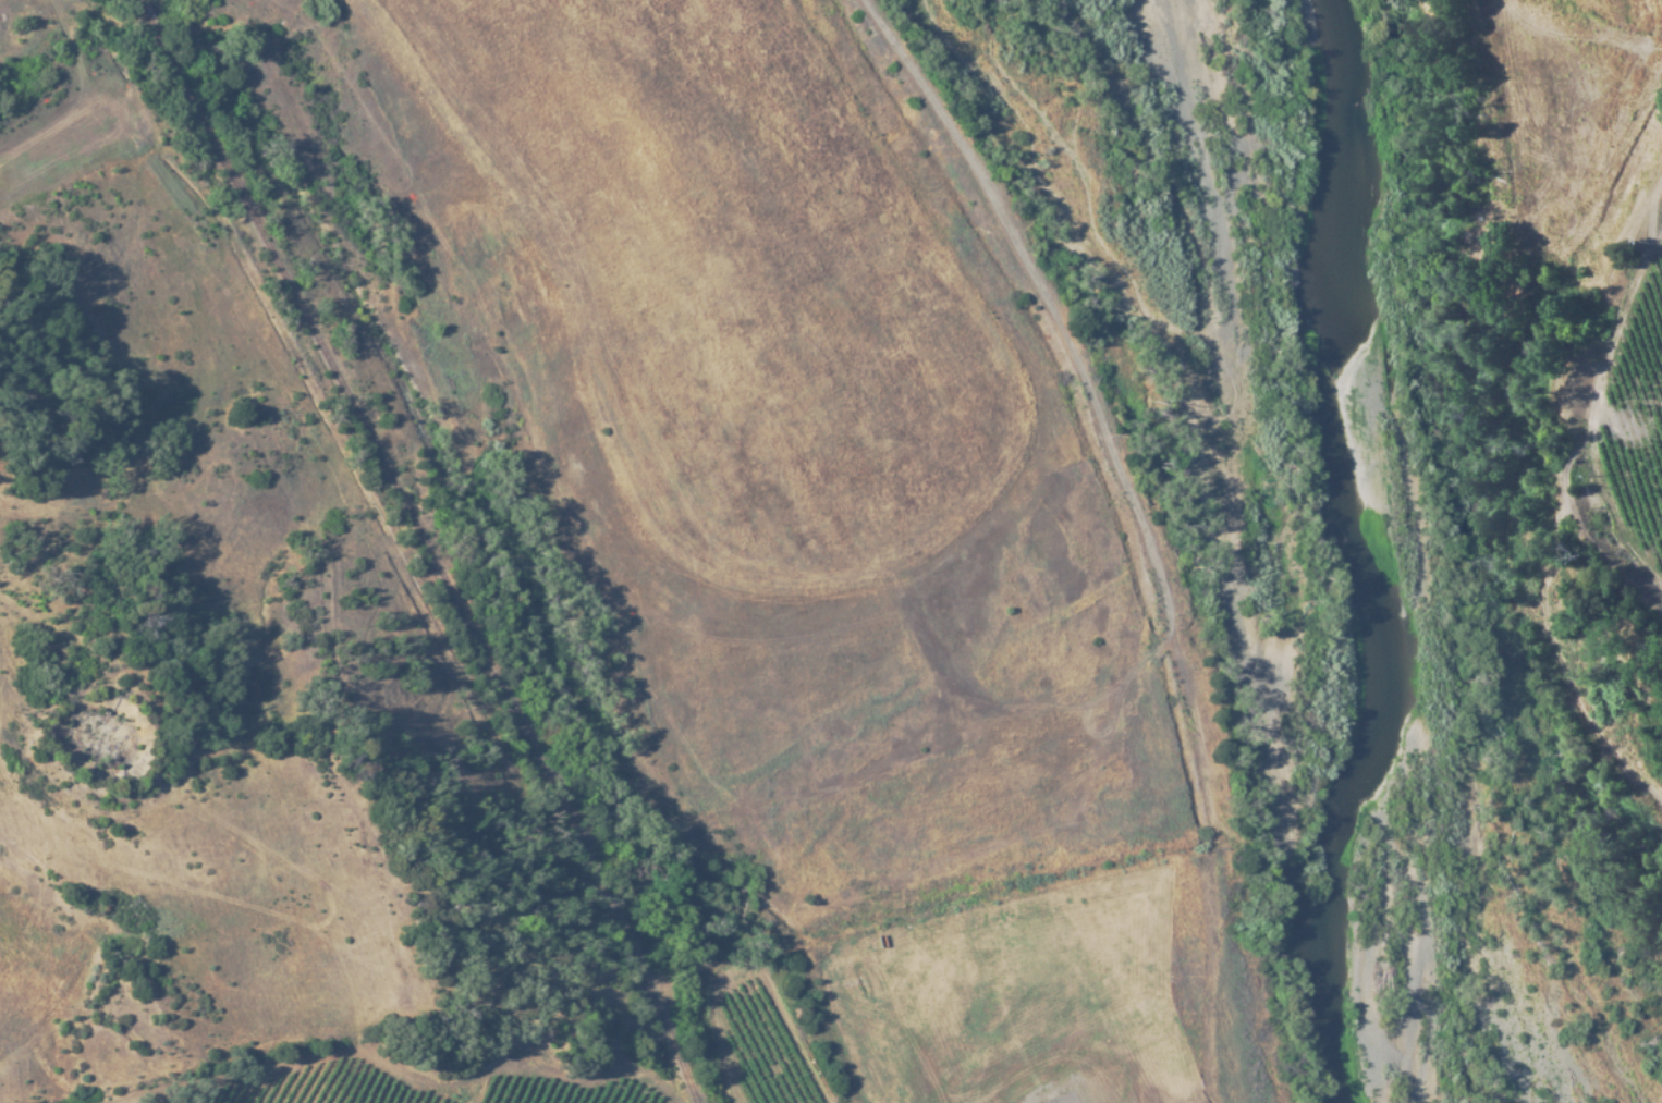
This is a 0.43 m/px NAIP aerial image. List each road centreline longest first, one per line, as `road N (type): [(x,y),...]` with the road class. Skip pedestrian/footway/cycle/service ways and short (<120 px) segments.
road 1 (residential): [(1229,1093),(1229,753),(1163,486),(1038,259),(1013,233)]
road 2 (track): [(1209,808),(1208,1081),(1198,1102)]

